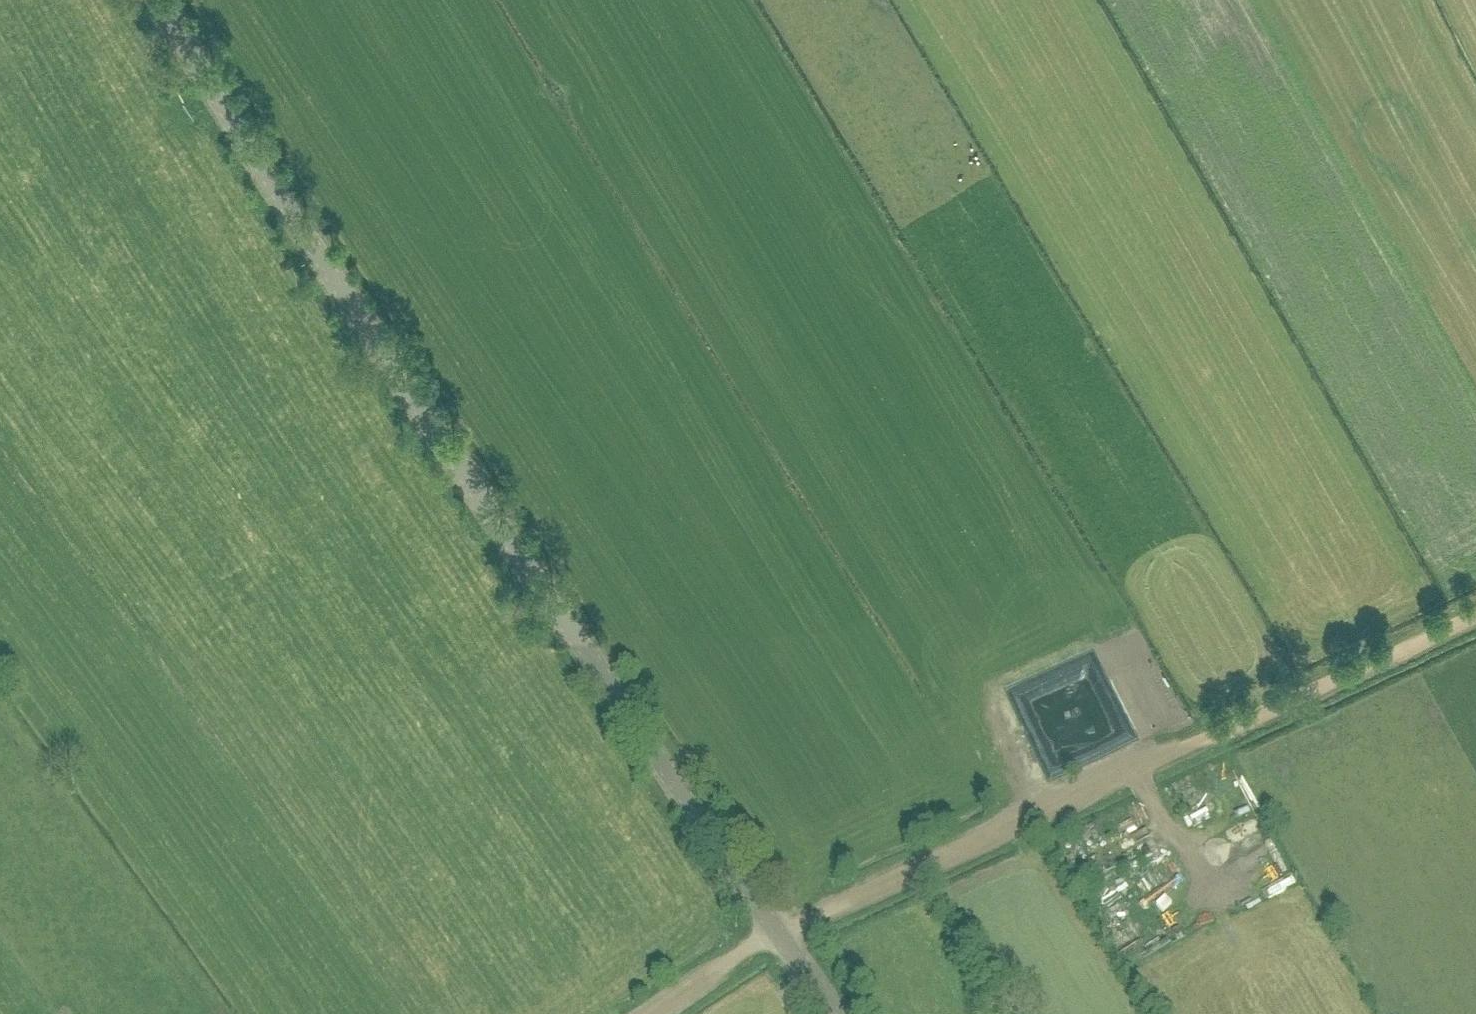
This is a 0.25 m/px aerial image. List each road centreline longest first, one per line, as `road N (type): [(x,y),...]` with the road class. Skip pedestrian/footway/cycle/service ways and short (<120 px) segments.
road 1 (tertiary): [(833,1013),(164,0)]
road 2 (track): [(654,1013),(776,933),(1475,611)]

